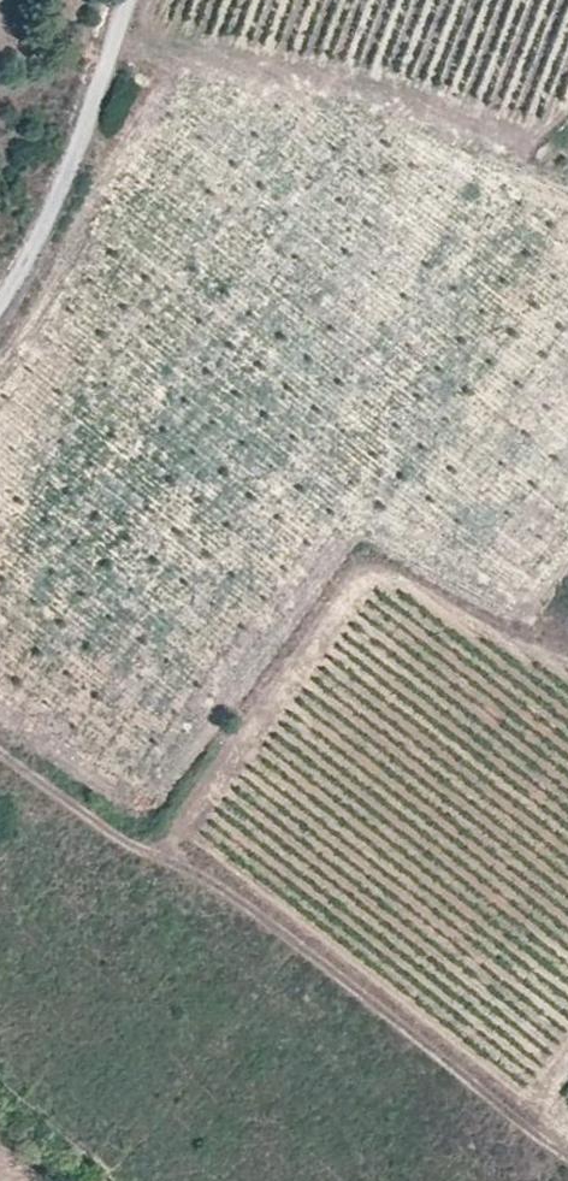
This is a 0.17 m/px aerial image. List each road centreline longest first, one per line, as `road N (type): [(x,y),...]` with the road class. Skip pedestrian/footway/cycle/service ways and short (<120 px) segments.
road 1 (track): [(0,735),(116,818),(257,902),(567,1149)]
road 2 (track): [(113,50),(348,94),(536,152)]
road 3 (unclassified): [(0,309),(48,234),(131,0)]

